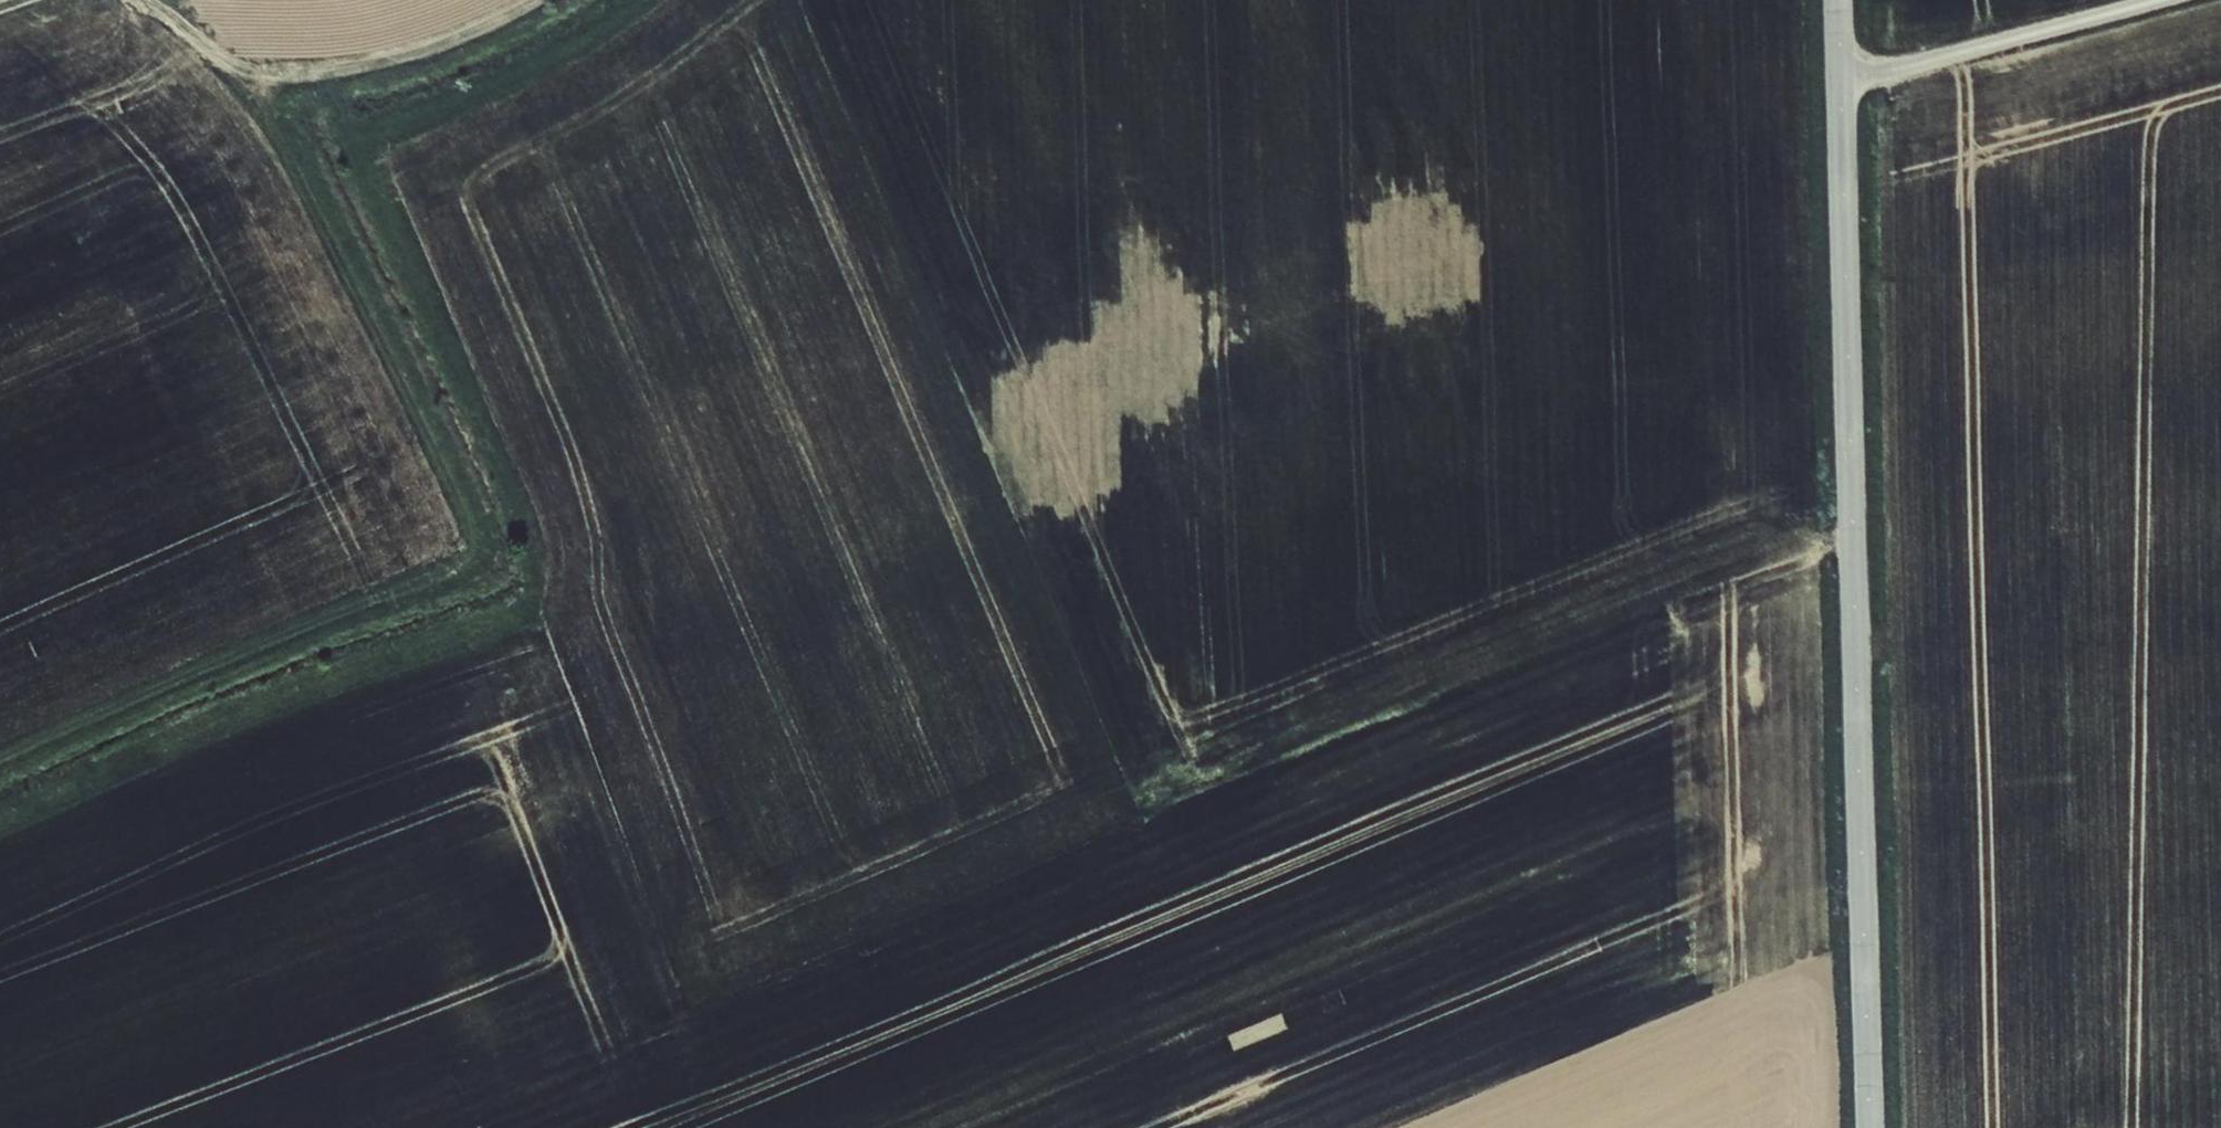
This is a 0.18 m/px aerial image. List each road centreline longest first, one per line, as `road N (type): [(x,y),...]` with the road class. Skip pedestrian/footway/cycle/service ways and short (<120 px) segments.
road 1 (tertiary): [(1842,82),(1870,1127)]
road 2 (track): [(543,0),(460,39),(292,80),(241,65),(153,0)]
road 3 (unclassified): [(1842,82),(2150,0)]

